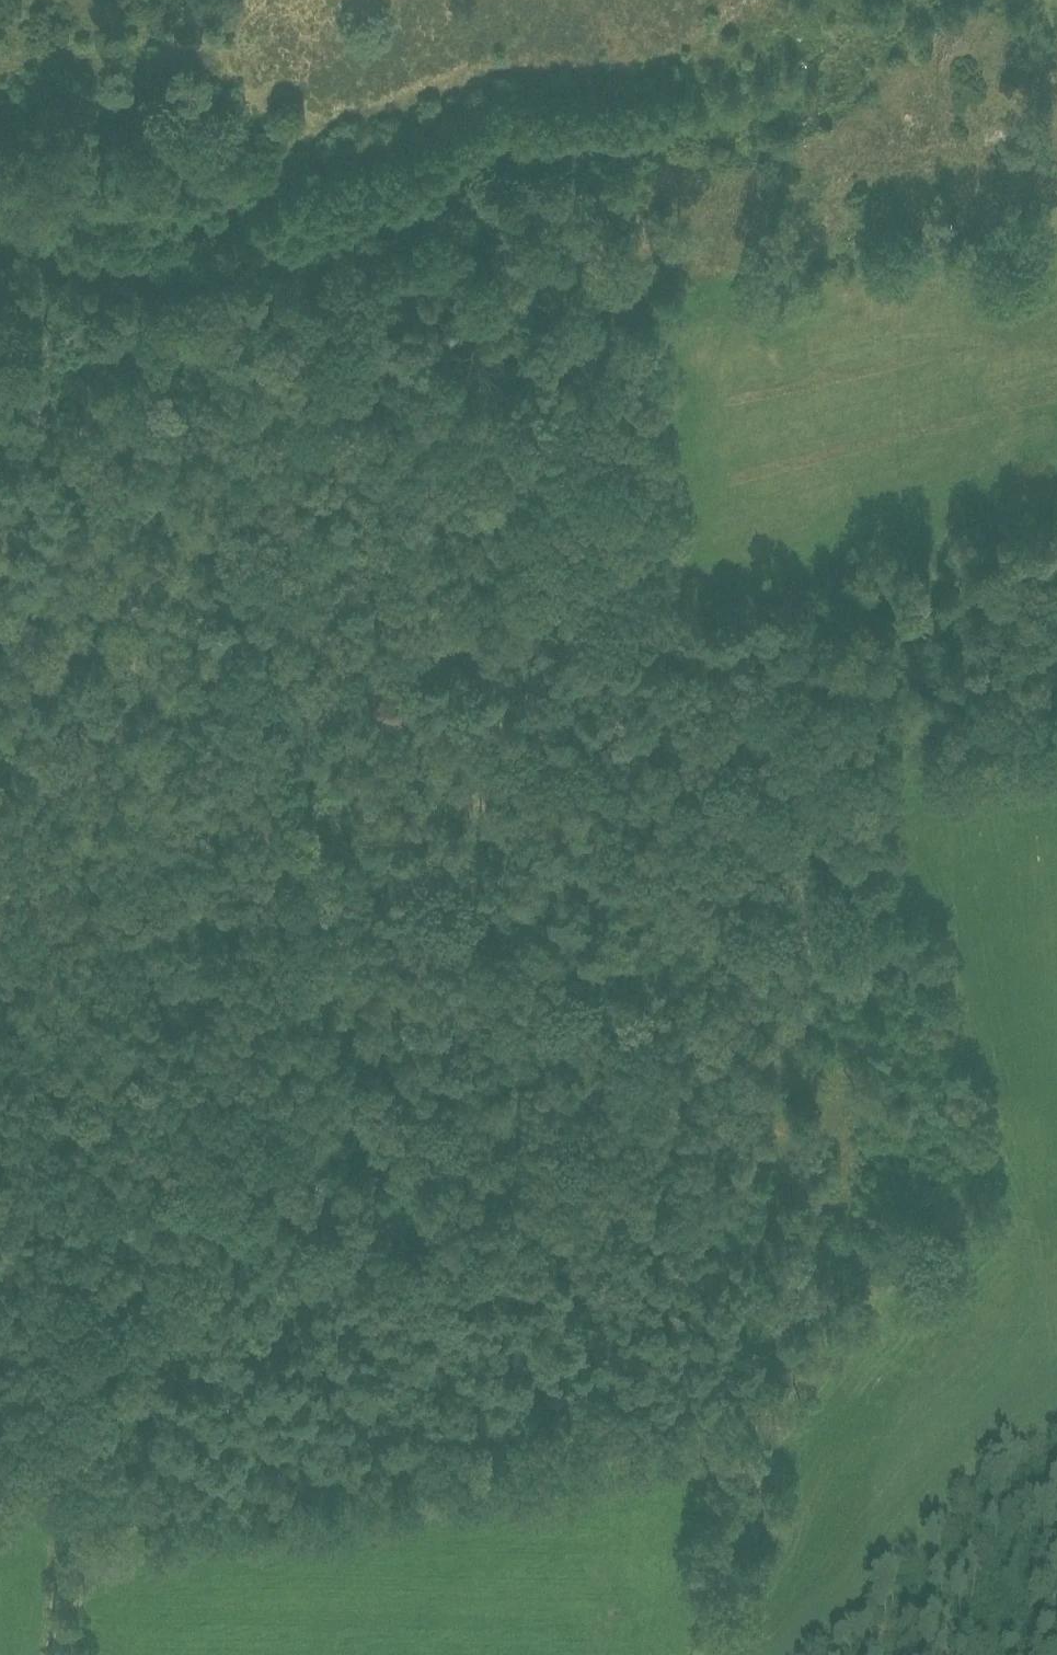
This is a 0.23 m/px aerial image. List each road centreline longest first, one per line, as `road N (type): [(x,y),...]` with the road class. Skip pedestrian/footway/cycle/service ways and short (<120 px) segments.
road 1 (track): [(50,1654),(67,1464),(28,1423),(0,1415)]

